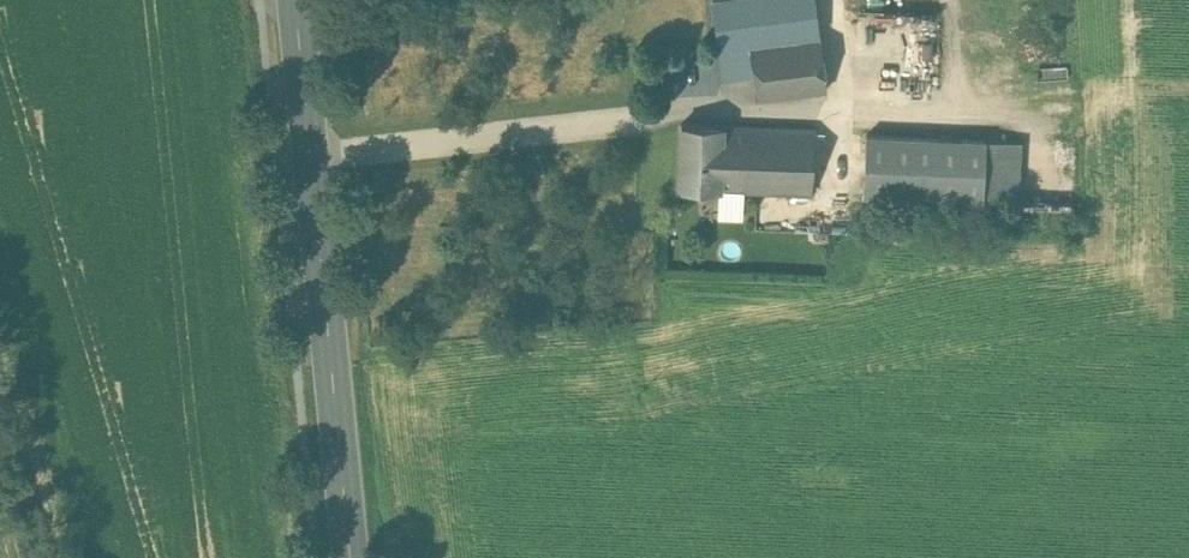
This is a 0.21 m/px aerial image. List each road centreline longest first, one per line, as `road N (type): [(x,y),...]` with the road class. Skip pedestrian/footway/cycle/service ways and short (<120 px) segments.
road 1 (primary): [(353,557),(297,0)]

